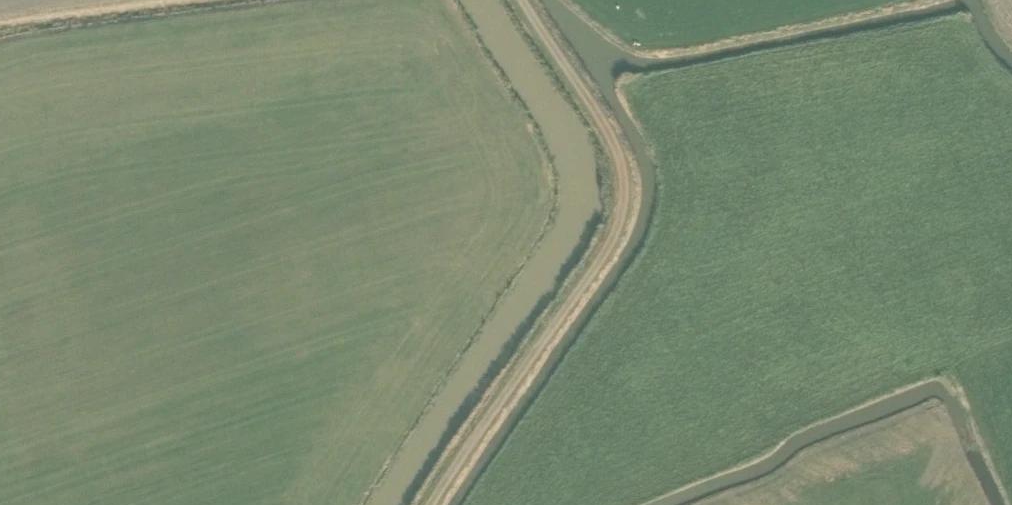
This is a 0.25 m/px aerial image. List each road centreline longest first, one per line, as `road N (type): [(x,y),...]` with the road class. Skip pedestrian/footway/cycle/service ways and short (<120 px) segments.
road 1 (track): [(437,504),(615,235),(615,154),(520,0)]

